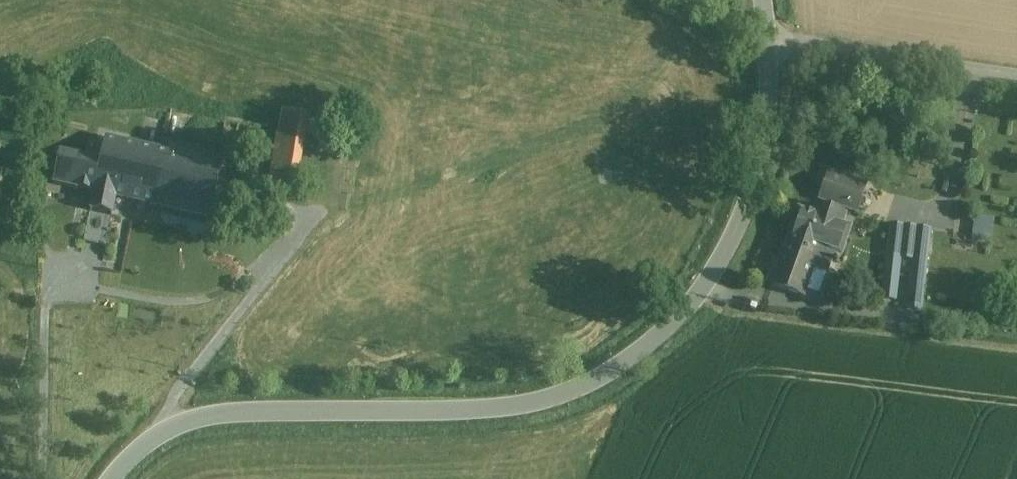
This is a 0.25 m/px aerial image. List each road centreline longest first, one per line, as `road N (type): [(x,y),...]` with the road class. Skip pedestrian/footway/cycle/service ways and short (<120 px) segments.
road 1 (tertiary): [(766,38),(768,111),(751,199),(701,294),(615,370),(502,409),(192,417),(158,433),(114,478)]
road 2 (track): [(158,433),(183,379),(311,221),(599,116),(651,79),(697,0)]
road 3 (unclassified): [(766,38),(1016,74)]

